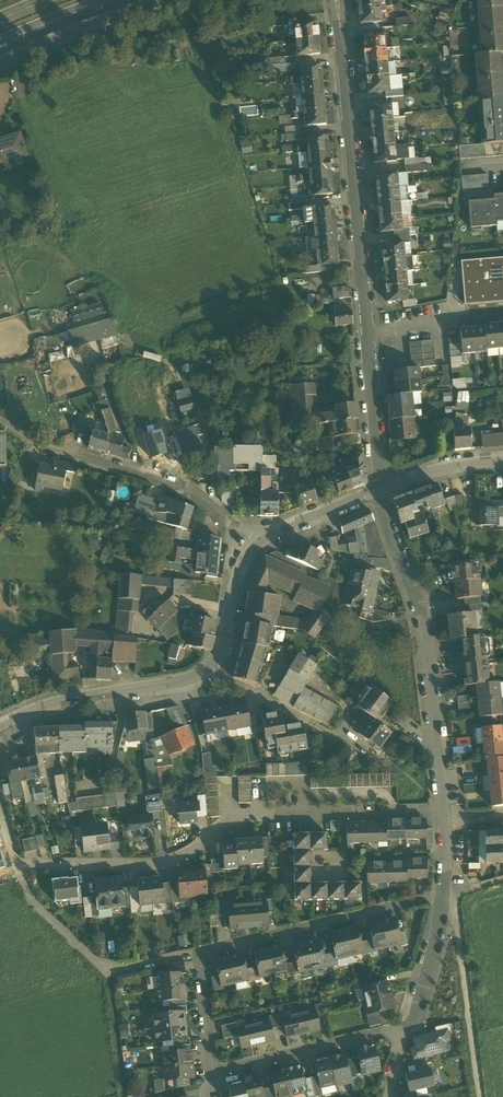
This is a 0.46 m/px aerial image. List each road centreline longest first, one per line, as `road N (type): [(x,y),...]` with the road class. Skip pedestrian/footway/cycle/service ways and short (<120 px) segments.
road 1 (residential): [(270,534),(240,574),(224,648),(206,672),(55,702),(0,728)]
road 2 (residential): [(337,0),(368,333)]
road 3 (residential): [(382,487),(418,590),(445,809)]
road 4 (residential): [(0,801),(20,865),(167,861),(196,848),(233,815)]
road 5 (residential): [(270,534),(230,522),(163,481),(34,441),(0,420)]
road 6 (residential): [(443,892),(201,951)]
road 7 (residential): [(208,1073),(409,1027)]
road 8 (track): [(454,892),(480,1096)]
road 9 (trunk): [(0,61),(162,0)]
road 10 (residential): [(368,333),(382,487)]
road 11 (residential): [(304,813),(445,809)]
road 12 (residential): [(443,892),(409,1027)]
road 13 (residential): [(368,333),(502,317)]
road 14 (residential): [(502,460),(382,487)]
road 15 (residential): [(201,951),(208,1073)]
road 16 (residential): [(382,487),(270,534)]

